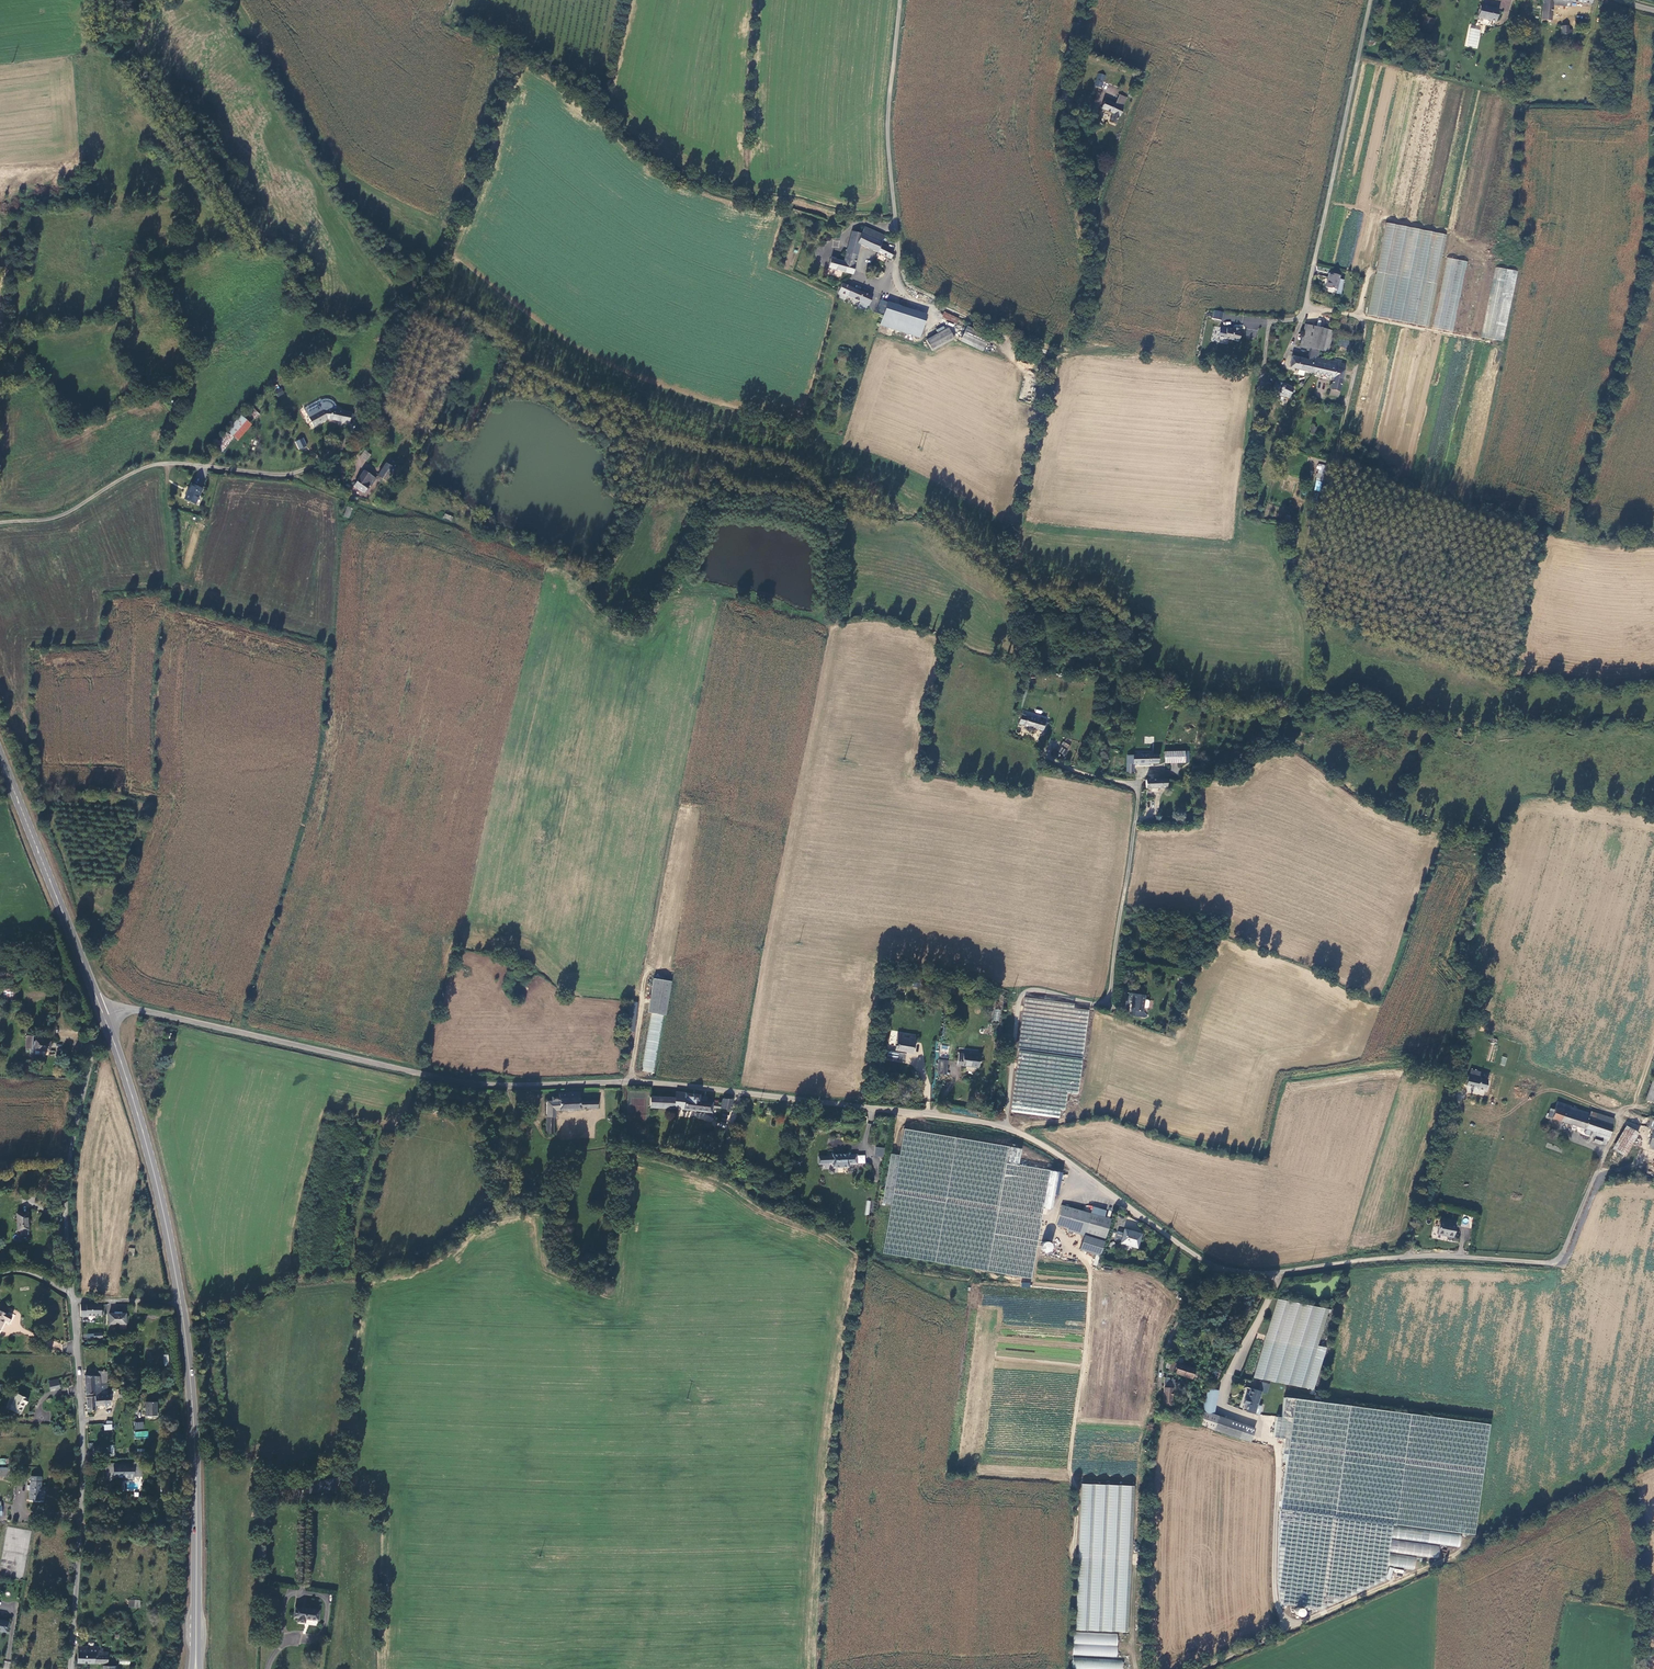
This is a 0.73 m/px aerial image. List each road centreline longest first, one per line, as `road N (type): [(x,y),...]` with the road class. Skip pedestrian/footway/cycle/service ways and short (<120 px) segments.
road 1 (unclassified): [(101,1010),(141,1011),(472,1083),(682,1085),(1005,1127)]
road 2 (secondary): [(109,1028),(158,1190),(181,1303),(196,1563)]
road 3 (unclassified): [(1005,1127),(1023,994),(1095,1004),(1108,998),(1139,793),(1045,752)]
road 4 (track): [(1653,1459),(1202,1668)]
road 5 (unclassified): [(1281,1272),(1422,1256),(1554,1262),(1626,1110)]
road 6 (track): [(1074,1556),(1069,1465),(1089,1273),(1051,1226),(1056,1203),(1084,1174)]
road 7 (unclassified): [(71,1293),(83,1433),(71,1668)]
road 8 (track): [(1653,267),(1581,521),(1593,538),(1653,543)]
road 9 (unclassified): [(1372,0),(1301,319)]
road 10 (unclassified): [(0,523),(68,513),(153,465),(281,474),(311,466)]
road 11 (unclassified): [(1005,1127),(1056,1153),(1195,1255),(1222,1268),(1281,1272)]
road 12 (secondary): [(0,755),(101,1010)]
road 13 (unclassified): [(109,1028),(95,1048),(72,1174),(71,1293)]
road 14 (unclassified): [(900,0),(888,119),(896,264)]
road 15 (unclassified): [(1281,1272),(1222,1405),(1264,1421),(1259,1436),(1274,1444),(1278,1471)]

